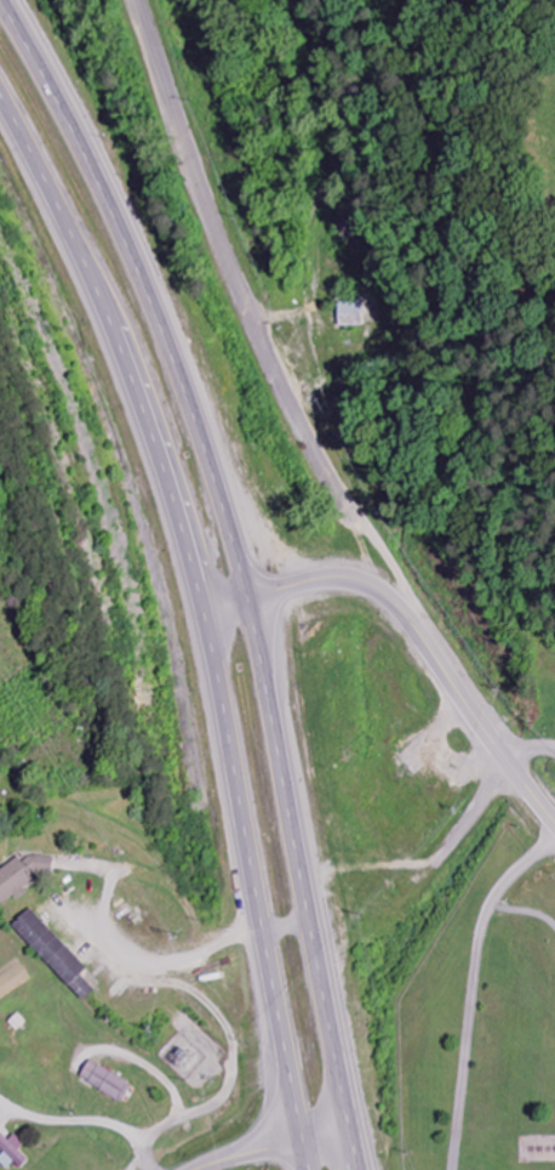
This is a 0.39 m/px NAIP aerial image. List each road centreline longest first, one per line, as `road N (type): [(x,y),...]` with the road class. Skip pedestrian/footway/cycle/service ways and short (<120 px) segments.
road 1 (residential): [(419,632),(400,574),(336,492),(264,347),(135,0)]
road 2 (trunk): [(250,598),(162,323),(85,143),(8,0)]
road 3 (trunk): [(0,106),(119,371),(194,613)]
road 4 (trunk): [(356,1129),(250,598)]
road 5 (trunk): [(194,613),(302,1141)]
road 6 (tertiary): [(554,823),(419,632),(381,591),(337,579),(250,598)]
road 7 (secondary): [(201,1169),(356,1129)]

